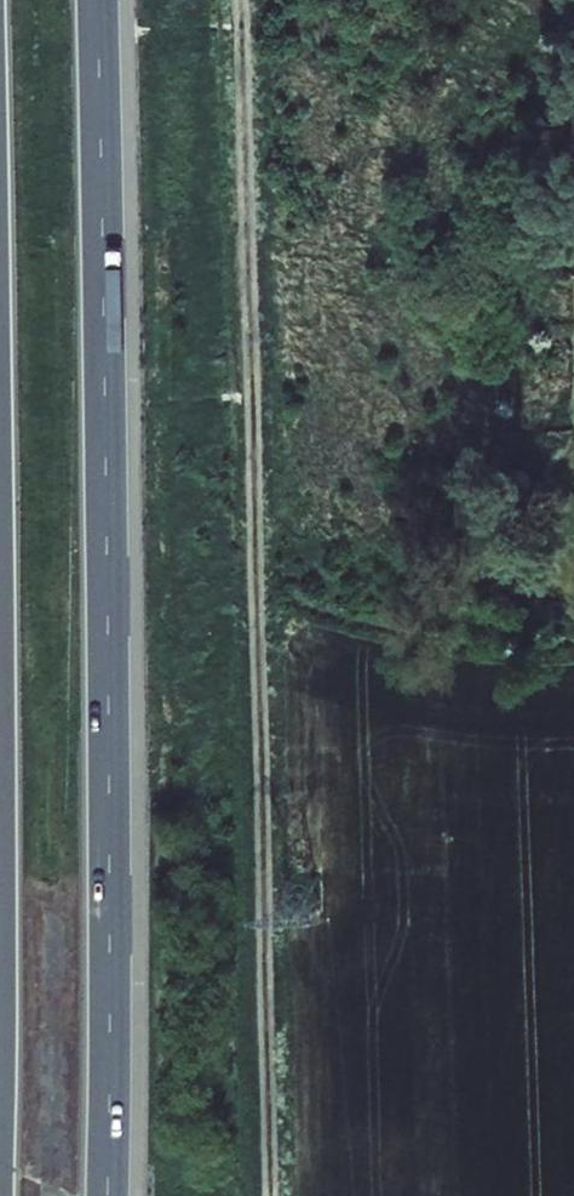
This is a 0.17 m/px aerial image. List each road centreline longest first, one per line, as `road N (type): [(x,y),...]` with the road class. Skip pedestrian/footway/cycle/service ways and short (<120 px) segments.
road 1 (track): [(244,0),(270,1195)]
road 2 (motorway): [(109,1195),(98,0)]

